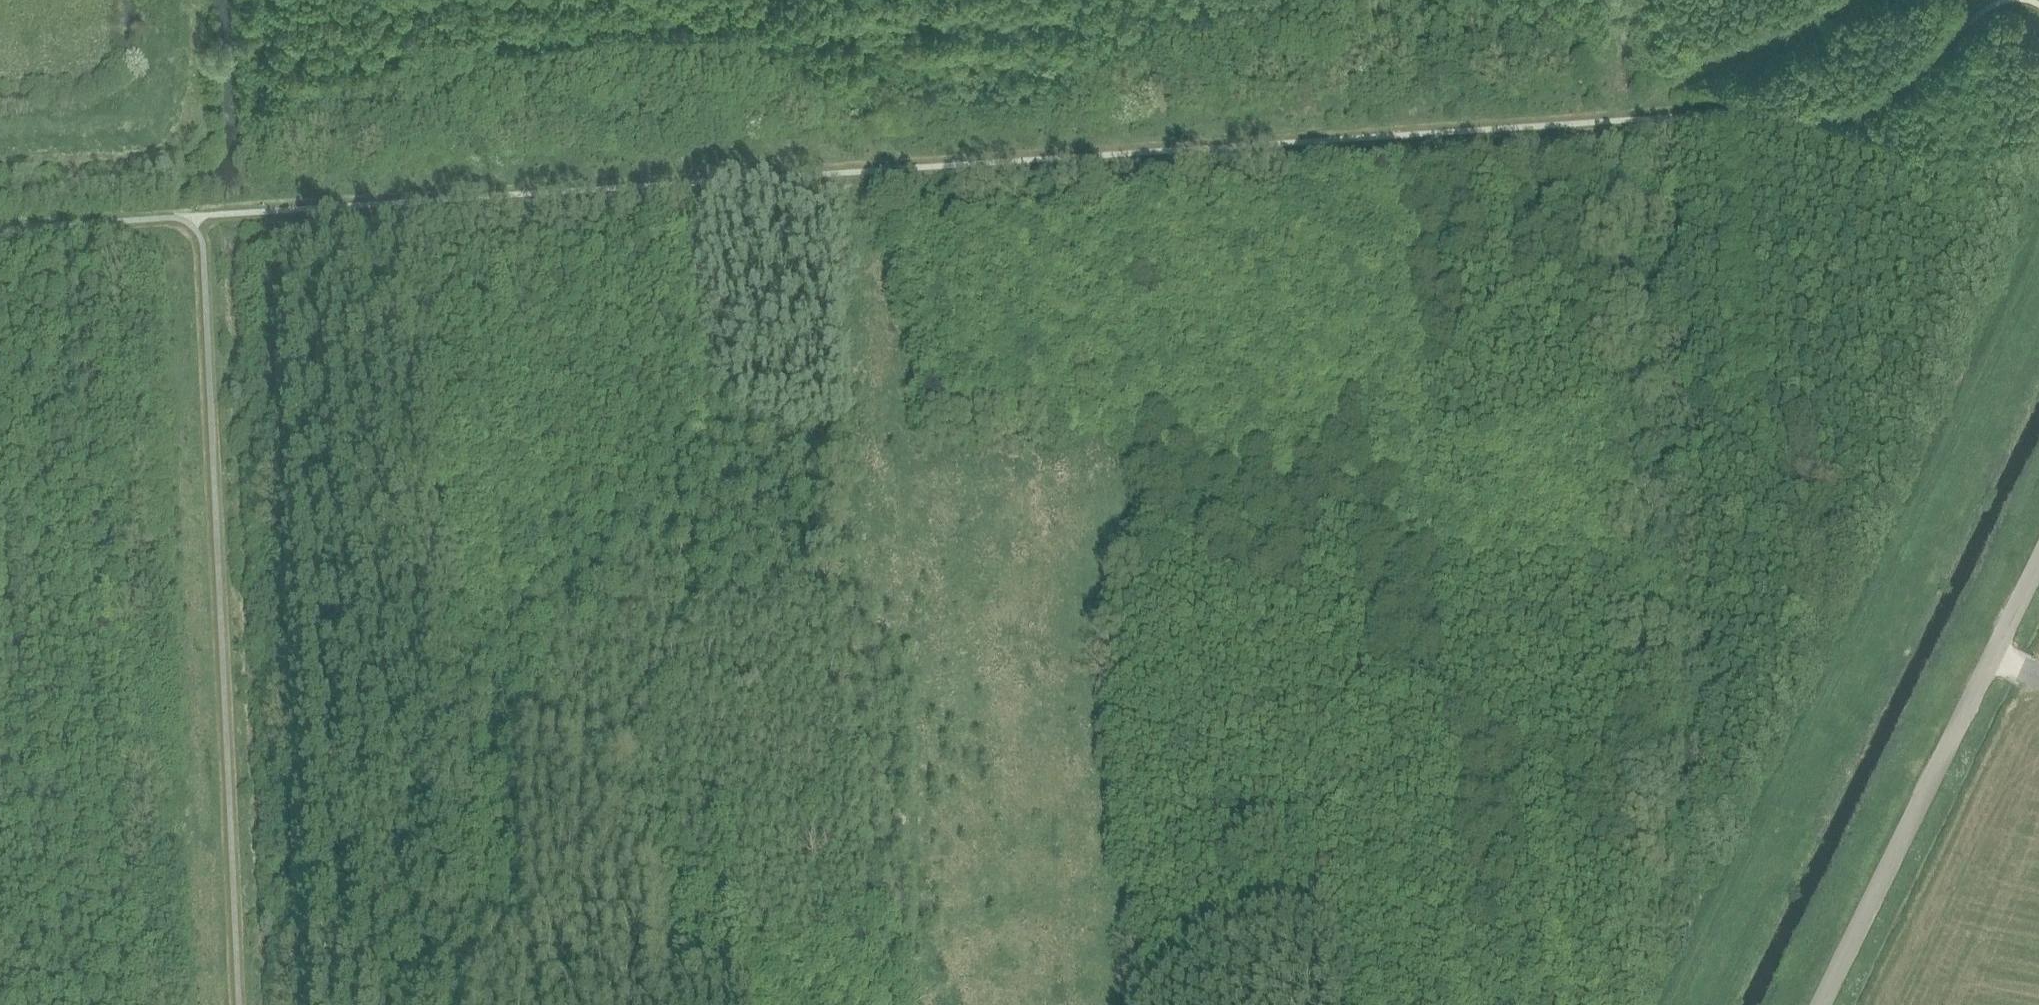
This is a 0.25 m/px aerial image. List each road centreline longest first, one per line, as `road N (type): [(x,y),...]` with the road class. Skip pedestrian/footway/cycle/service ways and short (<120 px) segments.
road 1 (track): [(1838,0),(1601,120),(517,190),(198,230)]
road 2 (tertiary): [(1822,1004),(2038,562)]

